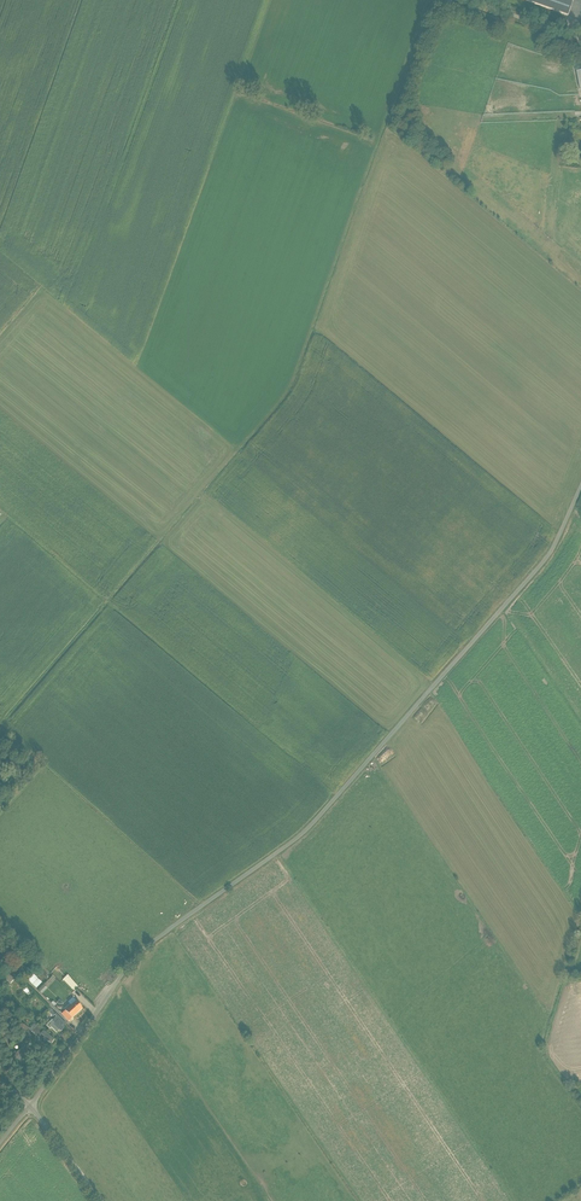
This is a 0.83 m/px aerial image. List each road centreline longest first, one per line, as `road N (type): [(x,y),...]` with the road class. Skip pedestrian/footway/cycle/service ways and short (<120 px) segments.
road 1 (unclassified): [(30,1106),(134,956),(293,842),(353,778),(542,563),(580,486)]

